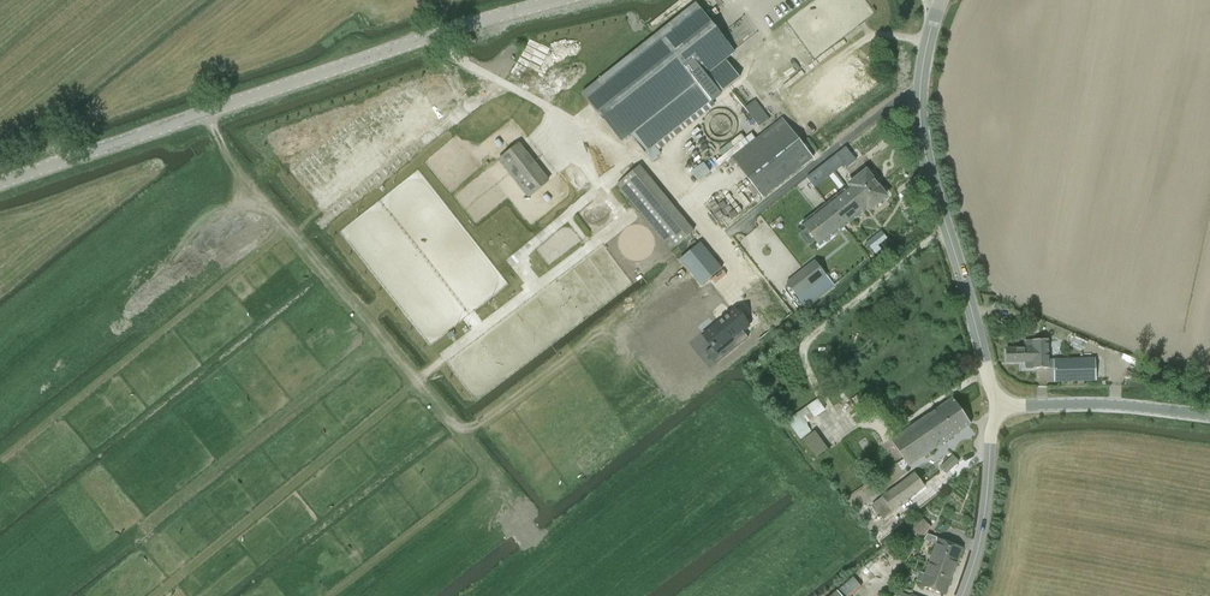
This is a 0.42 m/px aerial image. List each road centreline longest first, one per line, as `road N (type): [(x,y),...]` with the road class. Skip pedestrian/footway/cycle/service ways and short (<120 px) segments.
road 1 (tertiary): [(0,186),(438,35),(568,0)]
road 2 (track): [(931,182),(872,235),(833,255),(810,254),(785,229),(467,66)]
road 3 (tertiary): [(993,407),(923,148),(920,69),(939,0)]
road 4 (tertiary): [(1209,419),(993,407)]
road 5 (unclassified): [(962,595),(993,471),(993,407)]

